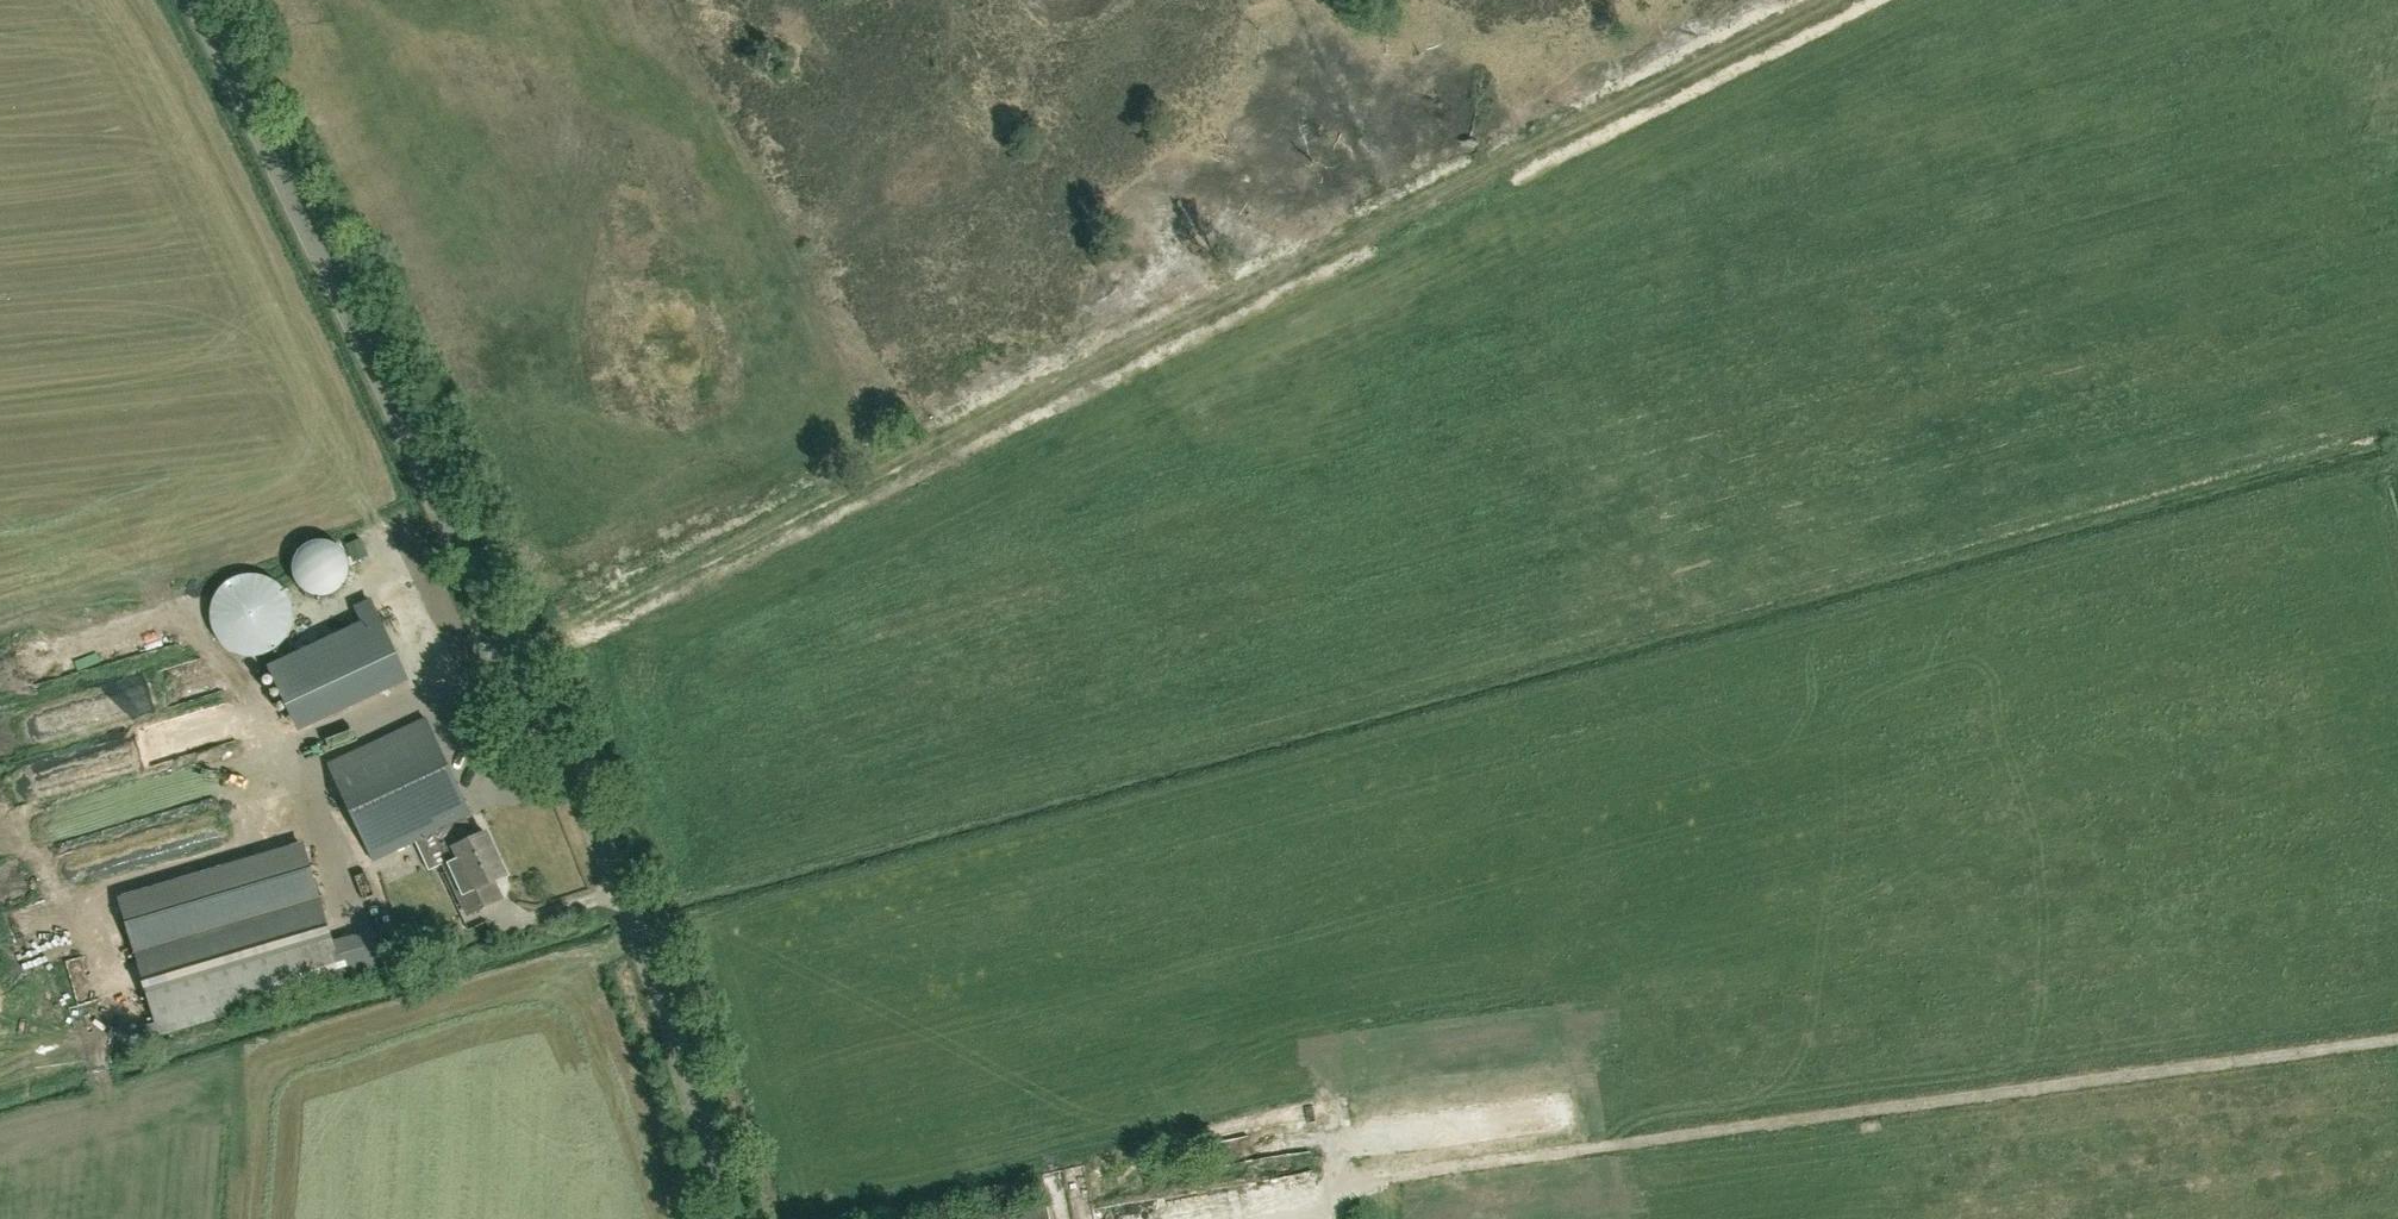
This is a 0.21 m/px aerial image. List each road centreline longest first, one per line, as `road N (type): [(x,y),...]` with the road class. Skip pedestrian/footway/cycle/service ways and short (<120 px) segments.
road 1 (unclassified): [(740,1218),(623,894),(495,612),(189,0)]

